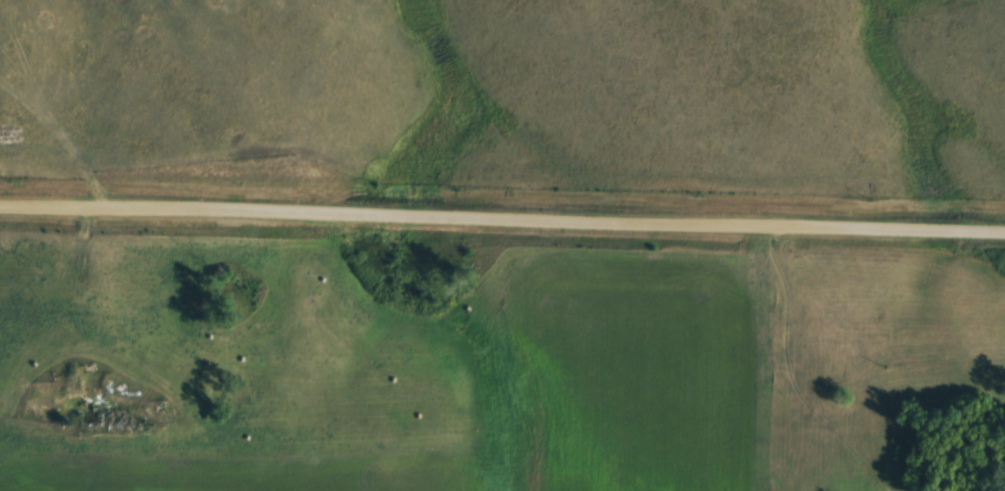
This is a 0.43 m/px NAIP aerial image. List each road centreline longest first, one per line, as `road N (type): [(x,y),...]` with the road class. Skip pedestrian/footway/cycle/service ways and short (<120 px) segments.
road 1 (track): [(1004,225),(0,200)]
road 2 (track): [(783,220),(784,318),(795,378),(851,452),(904,490)]
road 3 (track): [(92,201),(85,344)]

